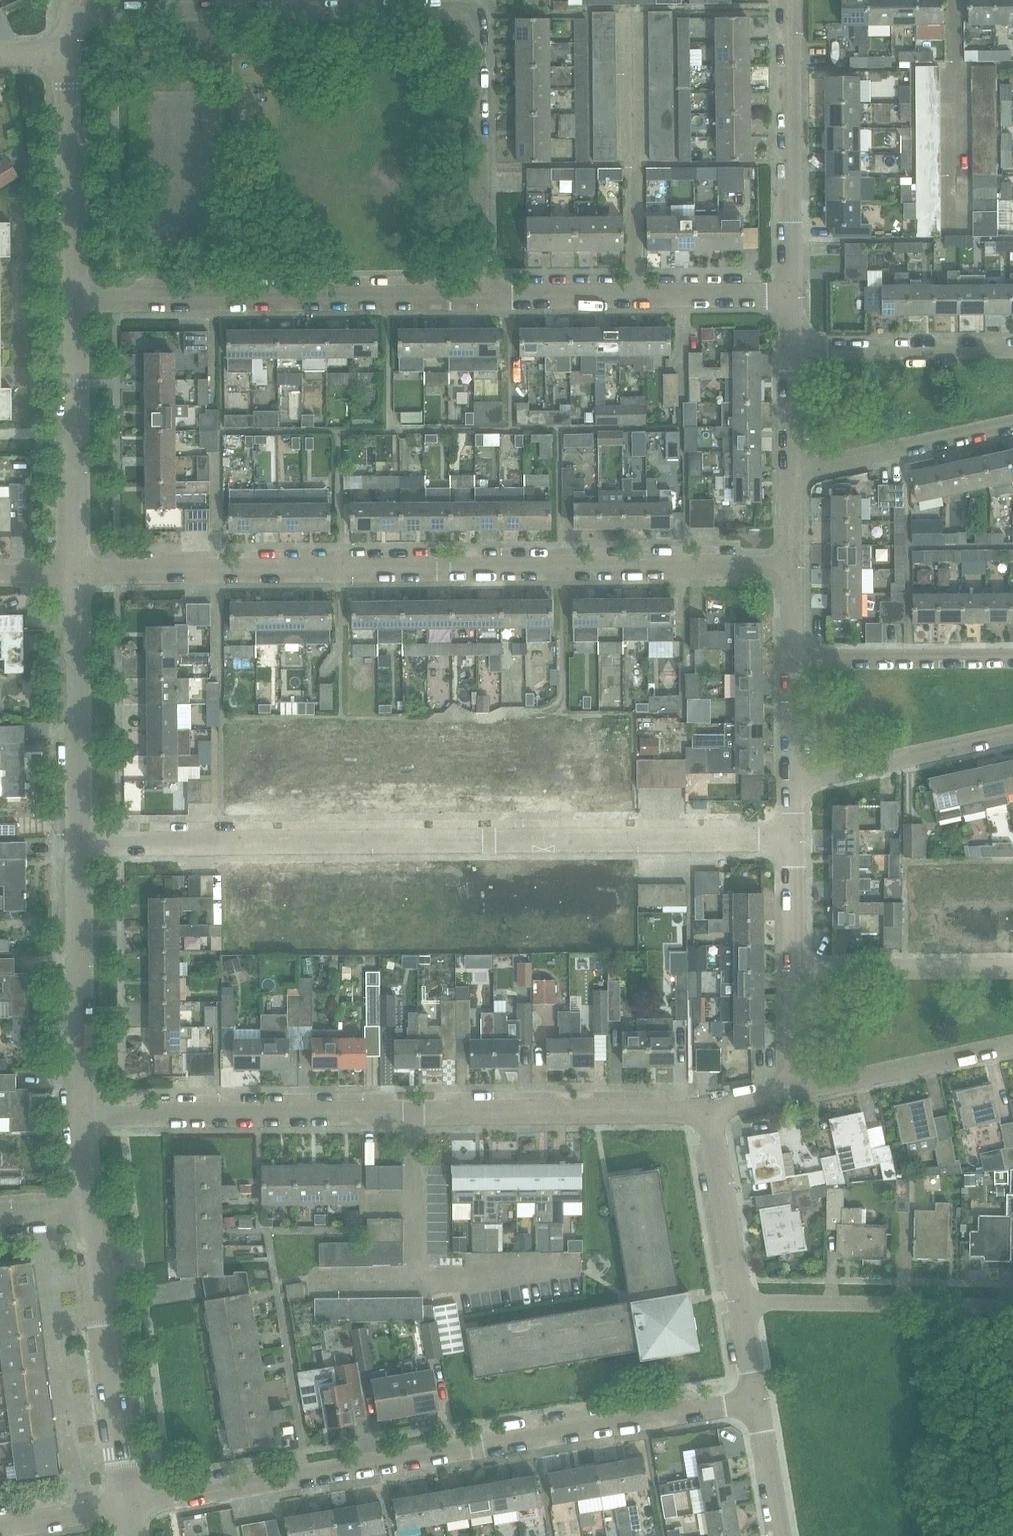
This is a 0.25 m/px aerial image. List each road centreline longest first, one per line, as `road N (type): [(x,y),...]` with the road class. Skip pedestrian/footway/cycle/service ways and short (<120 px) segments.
road 1 (residential): [(80,844),(793,840)]
road 2 (residential): [(78,575),(790,568)]
road 3 (unclassified): [(484,295),(474,15),(73,12)]
road 4 (residential): [(129,1506),(757,1401)]
road 5 (residential): [(78,1118),(709,1110)]
road 6 (residential): [(76,300),(484,295)]
road 7 (residential): [(484,295),(789,294)]
road 8 (tertiary): [(129,1506),(87,1211)]
road 9 (residential): [(789,294),(789,0)]
road 10 (tertiary): [(78,575),(76,300)]
road 11 (tertiary): [(78,1118),(80,844)]
road 12 (residential): [(739,1301),(1012,1307)]
road 13 (tertiary): [(80,844),(78,575)]
road 14 (tertiary): [(76,300),(68,51)]
road 15 (residential): [(791,785),(1012,735)]
road 16 (residential): [(791,475),(1012,427)]
road 17 (residential): [(787,350),(1012,351)]
road 18 (residential): [(1012,1049),(793,1094)]
road 19 (residential): [(1012,656),(789,657)]
road 20 (residential): [(795,965),(1012,968)]
road 21 (residential): [(739,1301),(709,1110)]
road 22 (residential): [(779,1535),(757,1401)]
road 23 (residential): [(0,1528),(129,1506)]
road 24 (residential): [(793,1094),(795,965)]
road 25 (residential): [(791,785),(789,657)]
road 26 (residential): [(791,475),(787,350)]
road 27 (residential): [(795,965),(793,840)]

